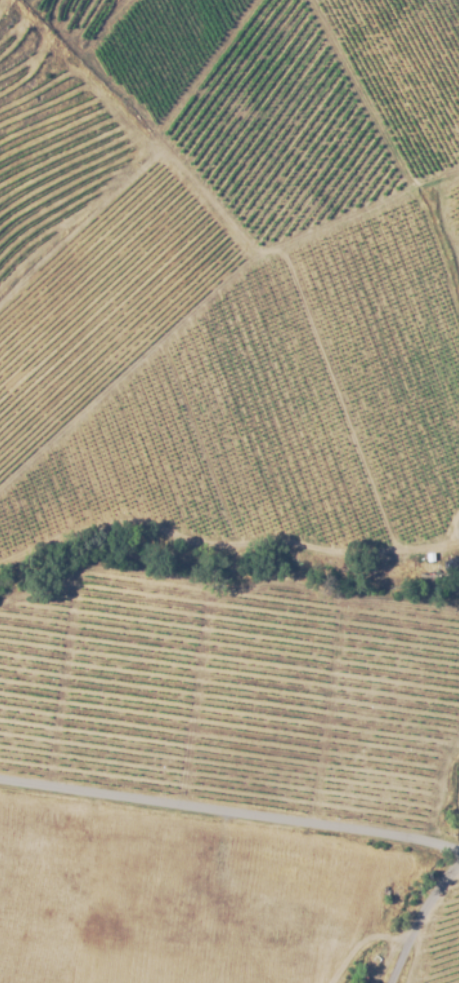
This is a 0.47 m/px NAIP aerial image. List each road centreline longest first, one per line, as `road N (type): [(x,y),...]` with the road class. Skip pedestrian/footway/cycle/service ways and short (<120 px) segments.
road 1 (residential): [(458,844),(0,782)]
road 2 (residential): [(386,982),(419,910),(458,862)]

